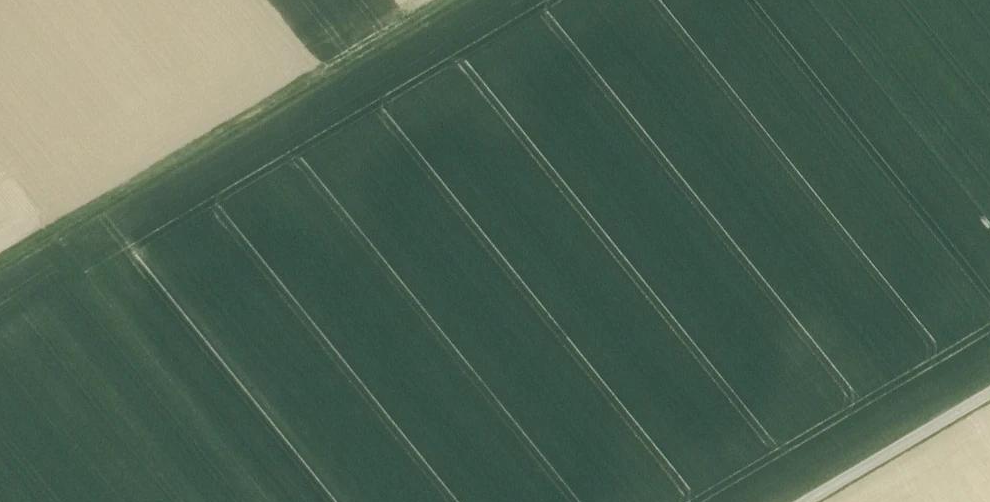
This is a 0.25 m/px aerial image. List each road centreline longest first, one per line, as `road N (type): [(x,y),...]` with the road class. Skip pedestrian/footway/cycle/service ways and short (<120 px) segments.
road 1 (track): [(0,279),(472,0)]
road 2 (track): [(989,392),(803,501)]

